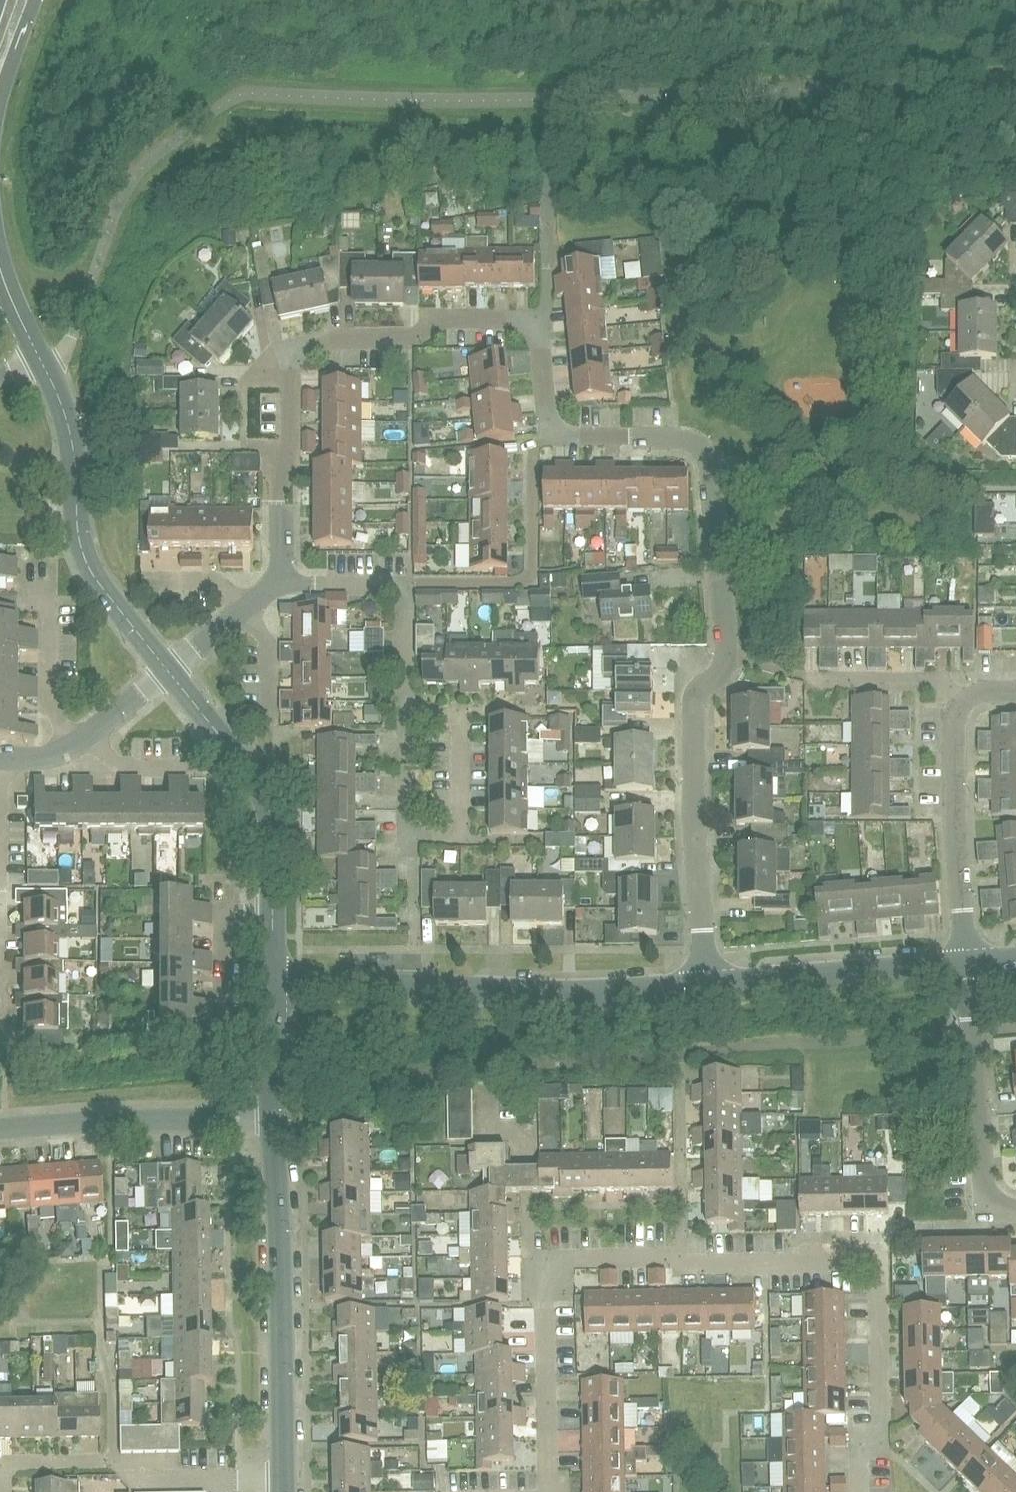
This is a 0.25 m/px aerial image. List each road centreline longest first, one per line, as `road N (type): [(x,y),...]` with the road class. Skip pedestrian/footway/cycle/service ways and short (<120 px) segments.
road 1 (residential): [(550,1491),(545,1269),(556,1260),(863,1259),(879,1272),(879,1437),(860,1454),(861,1491)]
road 2 (residential): [(280,502),(287,356),(328,339),(404,339),(433,323),(544,321),(549,425),(565,437),(628,435)]
road 3 (tertiary): [(167,671),(94,579),(80,537),(73,438),(0,268)]
road 4 (residential): [(703,985),(562,994),(275,980)]
road 5 (tertiary): [(283,1481),(274,1116)]
road 6 (residential): [(703,985),(693,720),(697,695),(727,649)]
road 7 (tertiary): [(275,980),(266,794),(167,671)]
road 8 (residential): [(408,712),(407,823),(420,834),(464,828),(464,720),(456,713)]
road 9 (residential): [(0,1131),(274,1116)]
road 10 (residential): [(1015,1210),(982,1199),(970,962)]
road 11 (residential): [(970,962),(703,985)]
road 12 (residential): [(970,962),(955,740),(962,700)]
road 13 (residential): [(408,712),(405,586),(279,581)]
road 14 (residential): [(727,649),(709,469)]
road 15 (residential): [(283,1481),(170,1481),(131,1461),(107,1461)]
road 16 (residential): [(51,755),(50,582)]
road 17 (residential): [(962,700),(941,682),(813,680)]
road 18 (residential): [(167,671),(279,581)]
road 19 (tertiary): [(274,1116),(275,980)]

